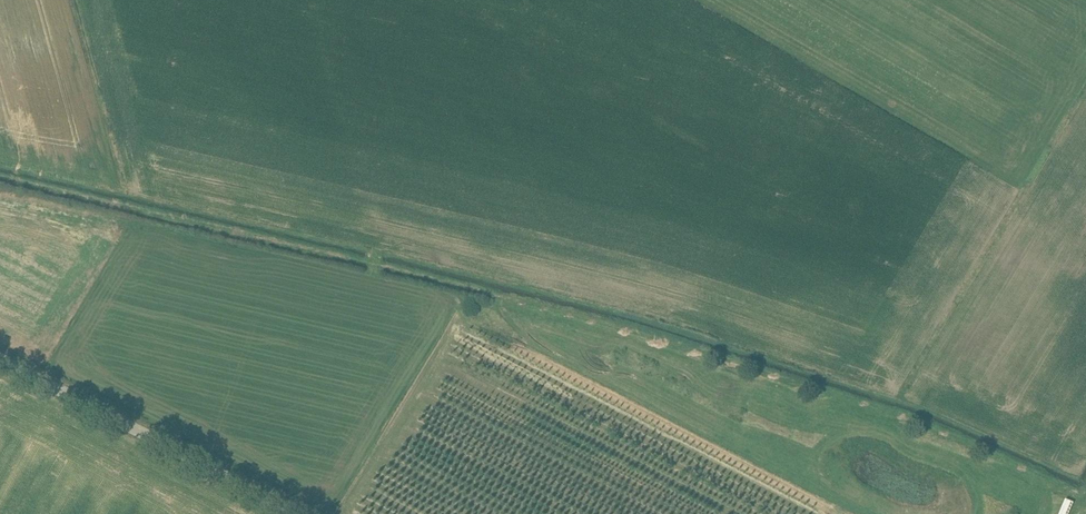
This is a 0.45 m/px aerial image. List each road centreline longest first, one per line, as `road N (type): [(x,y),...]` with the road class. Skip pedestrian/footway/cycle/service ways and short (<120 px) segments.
road 1 (track): [(1085,488),(1081,496),(877,411),(645,341),(0,181)]
road 2 (unclassified): [(286,513),(0,365)]

